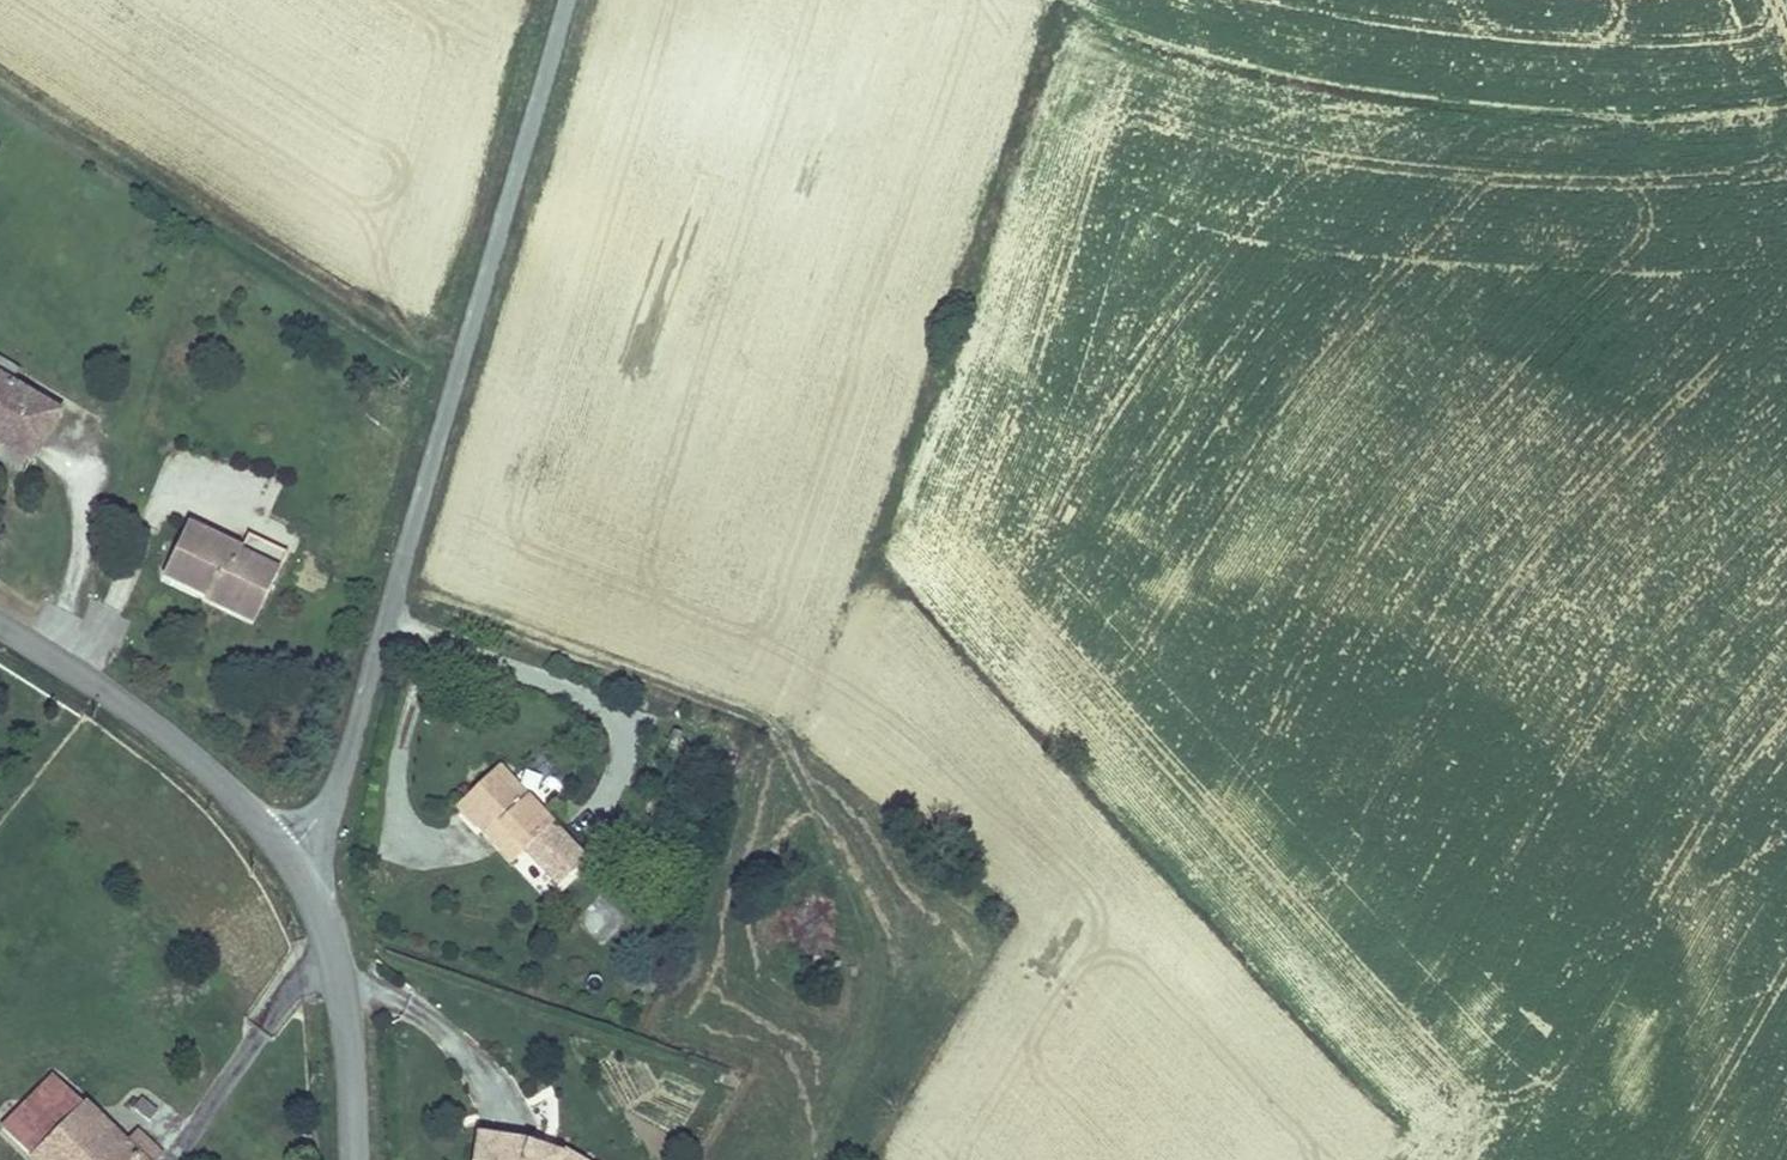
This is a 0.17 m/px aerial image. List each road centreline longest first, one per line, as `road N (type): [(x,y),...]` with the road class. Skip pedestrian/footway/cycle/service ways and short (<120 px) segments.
road 1 (unclassified): [(567,0),(336,795),(312,846),(293,864)]
road 2 (tertiary): [(0,624),(167,736),(293,864)]
road 3 (tertiary): [(293,864),(332,948),(346,1015),(353,1159)]

